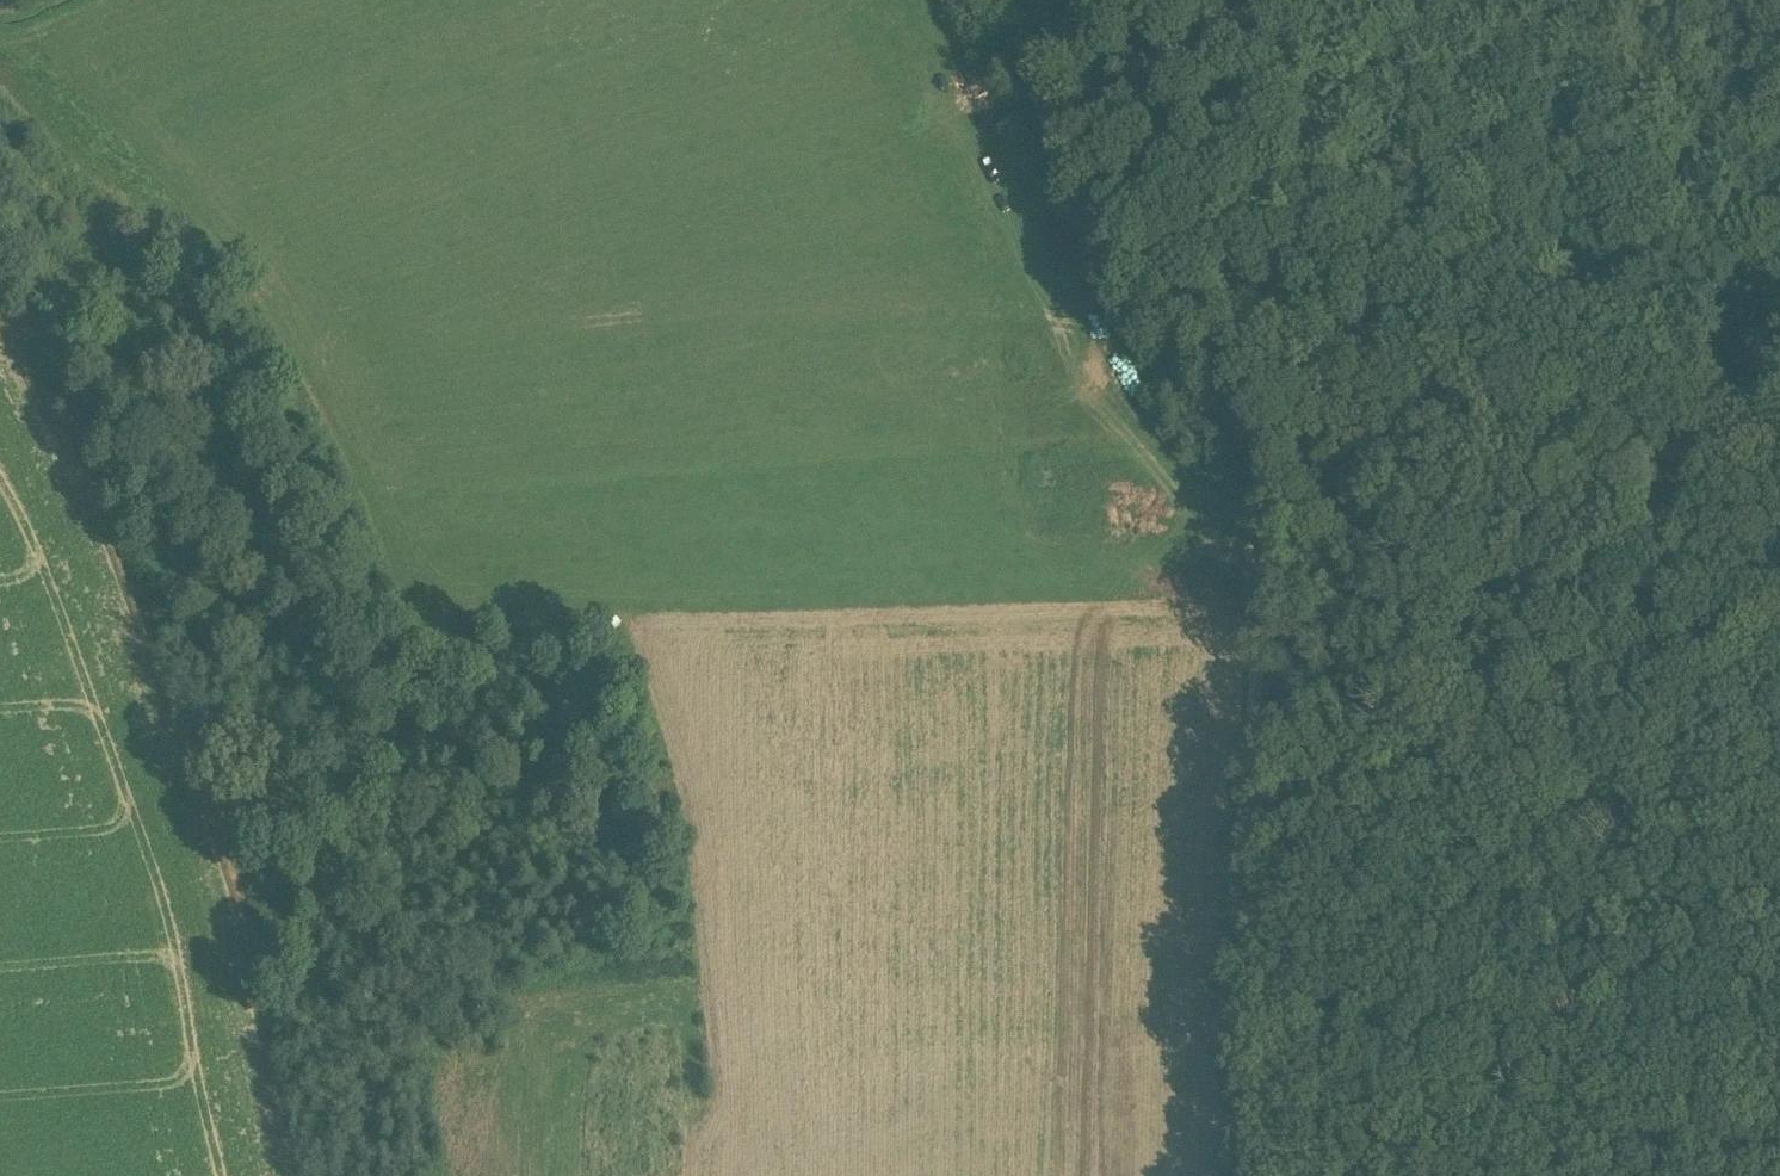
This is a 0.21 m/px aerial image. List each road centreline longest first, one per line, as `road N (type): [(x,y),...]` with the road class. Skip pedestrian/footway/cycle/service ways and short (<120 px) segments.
road 1 (track): [(1367,0),(1319,187),(1263,613),(1251,732),(1244,1175)]
road 2 (track): [(1779,839),(1423,741),(1362,737),(1253,794)]
road 3 (track): [(1247,1085),(1357,1092),(1748,1175)]

